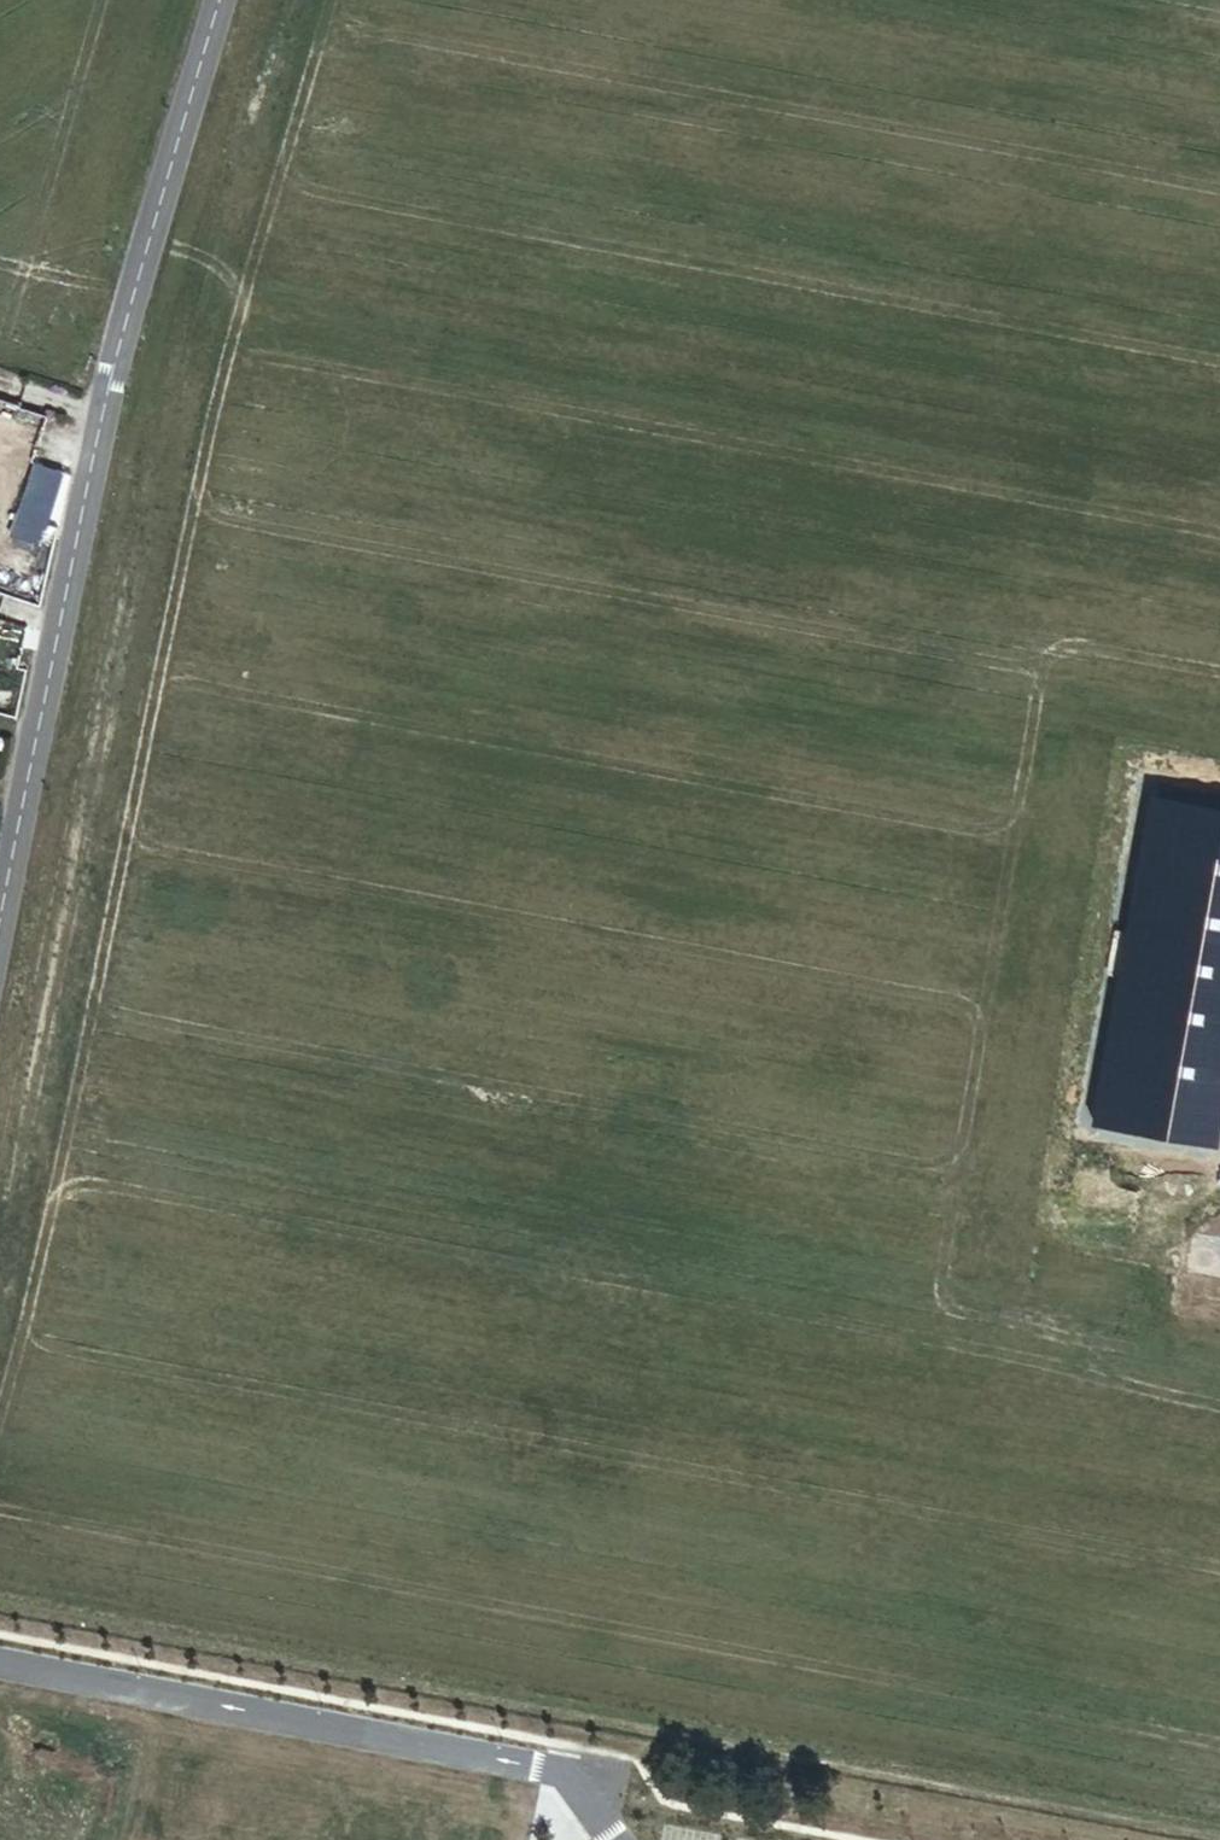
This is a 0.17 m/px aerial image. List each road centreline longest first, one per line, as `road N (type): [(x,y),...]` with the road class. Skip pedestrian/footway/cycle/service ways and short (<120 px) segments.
road 1 (unclassified): [(0,896),(130,293),(224,0)]

